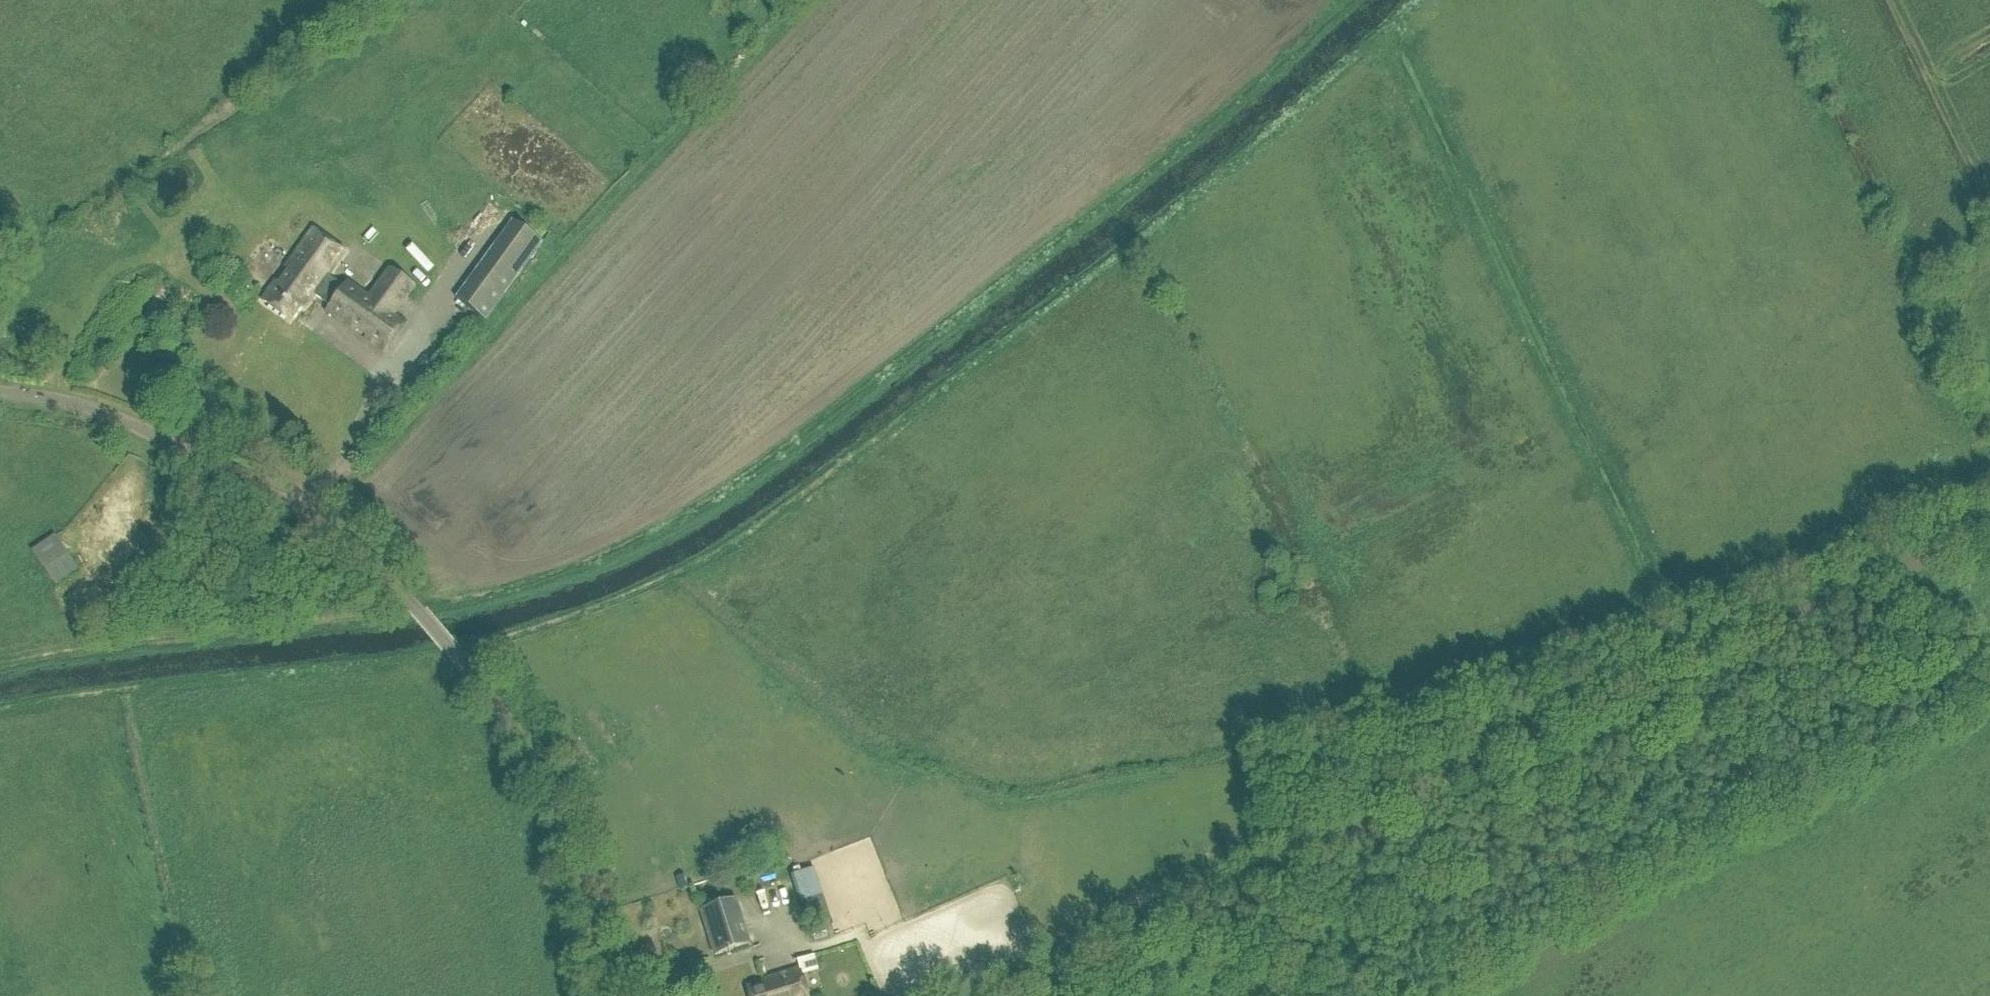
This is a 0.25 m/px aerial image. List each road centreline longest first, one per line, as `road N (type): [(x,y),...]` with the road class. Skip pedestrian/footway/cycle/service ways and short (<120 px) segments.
road 1 (unclassified): [(1009,995),(1308,865),(1608,693),(1989,527)]
road 2 (unclassified): [(0,393),(97,410),(150,430),(318,519),(384,573),(527,746),(572,843),(614,995)]

